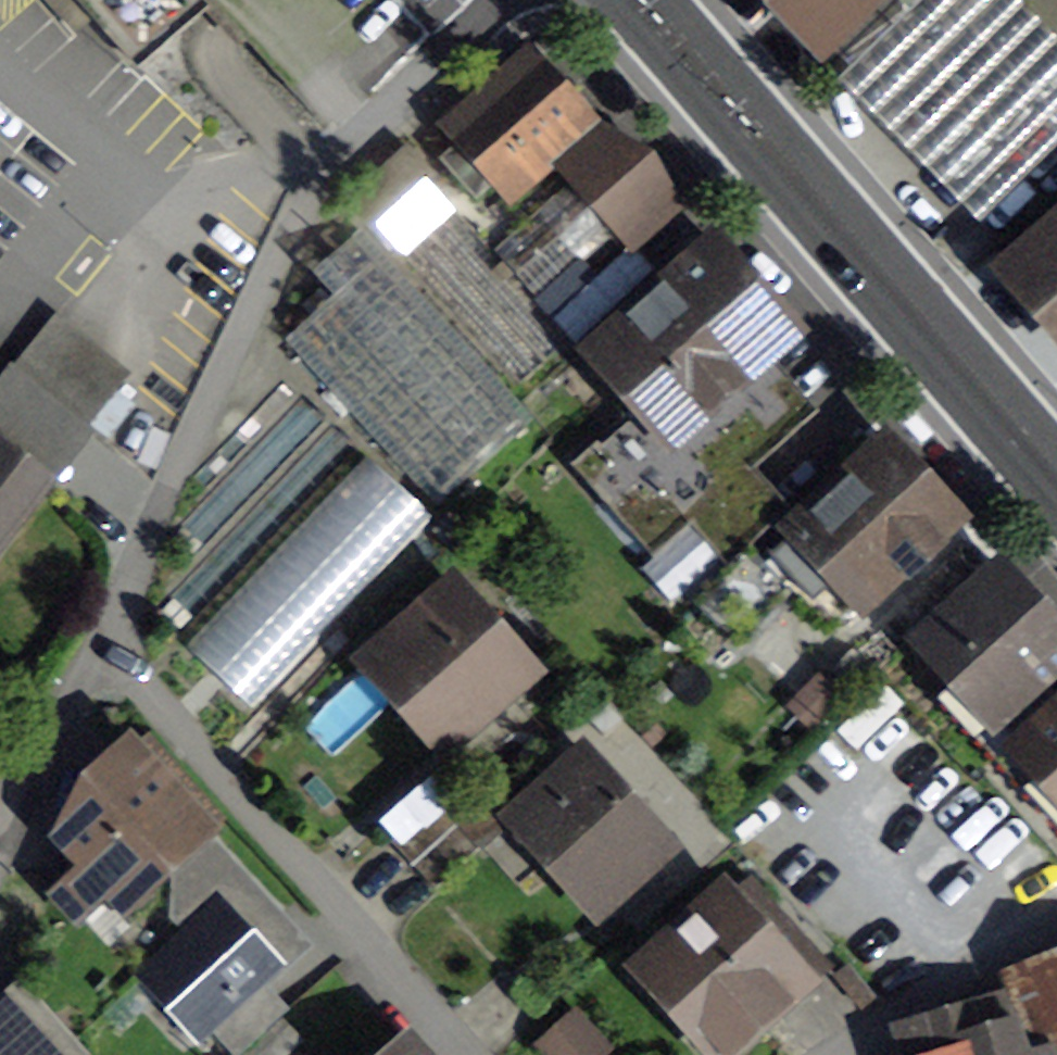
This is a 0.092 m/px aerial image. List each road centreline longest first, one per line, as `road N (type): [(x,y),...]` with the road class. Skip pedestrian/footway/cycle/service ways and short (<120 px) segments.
road 1 (residential): [(499,0),(348,143),(321,178),(101,630)]
road 2 (secondary): [(629,0),(1056,483)]
road 3 (residential): [(475,1054),(101,630)]
road 4 (residential): [(1056,917),(843,1054)]
road 5 (residential): [(101,630),(0,827)]

